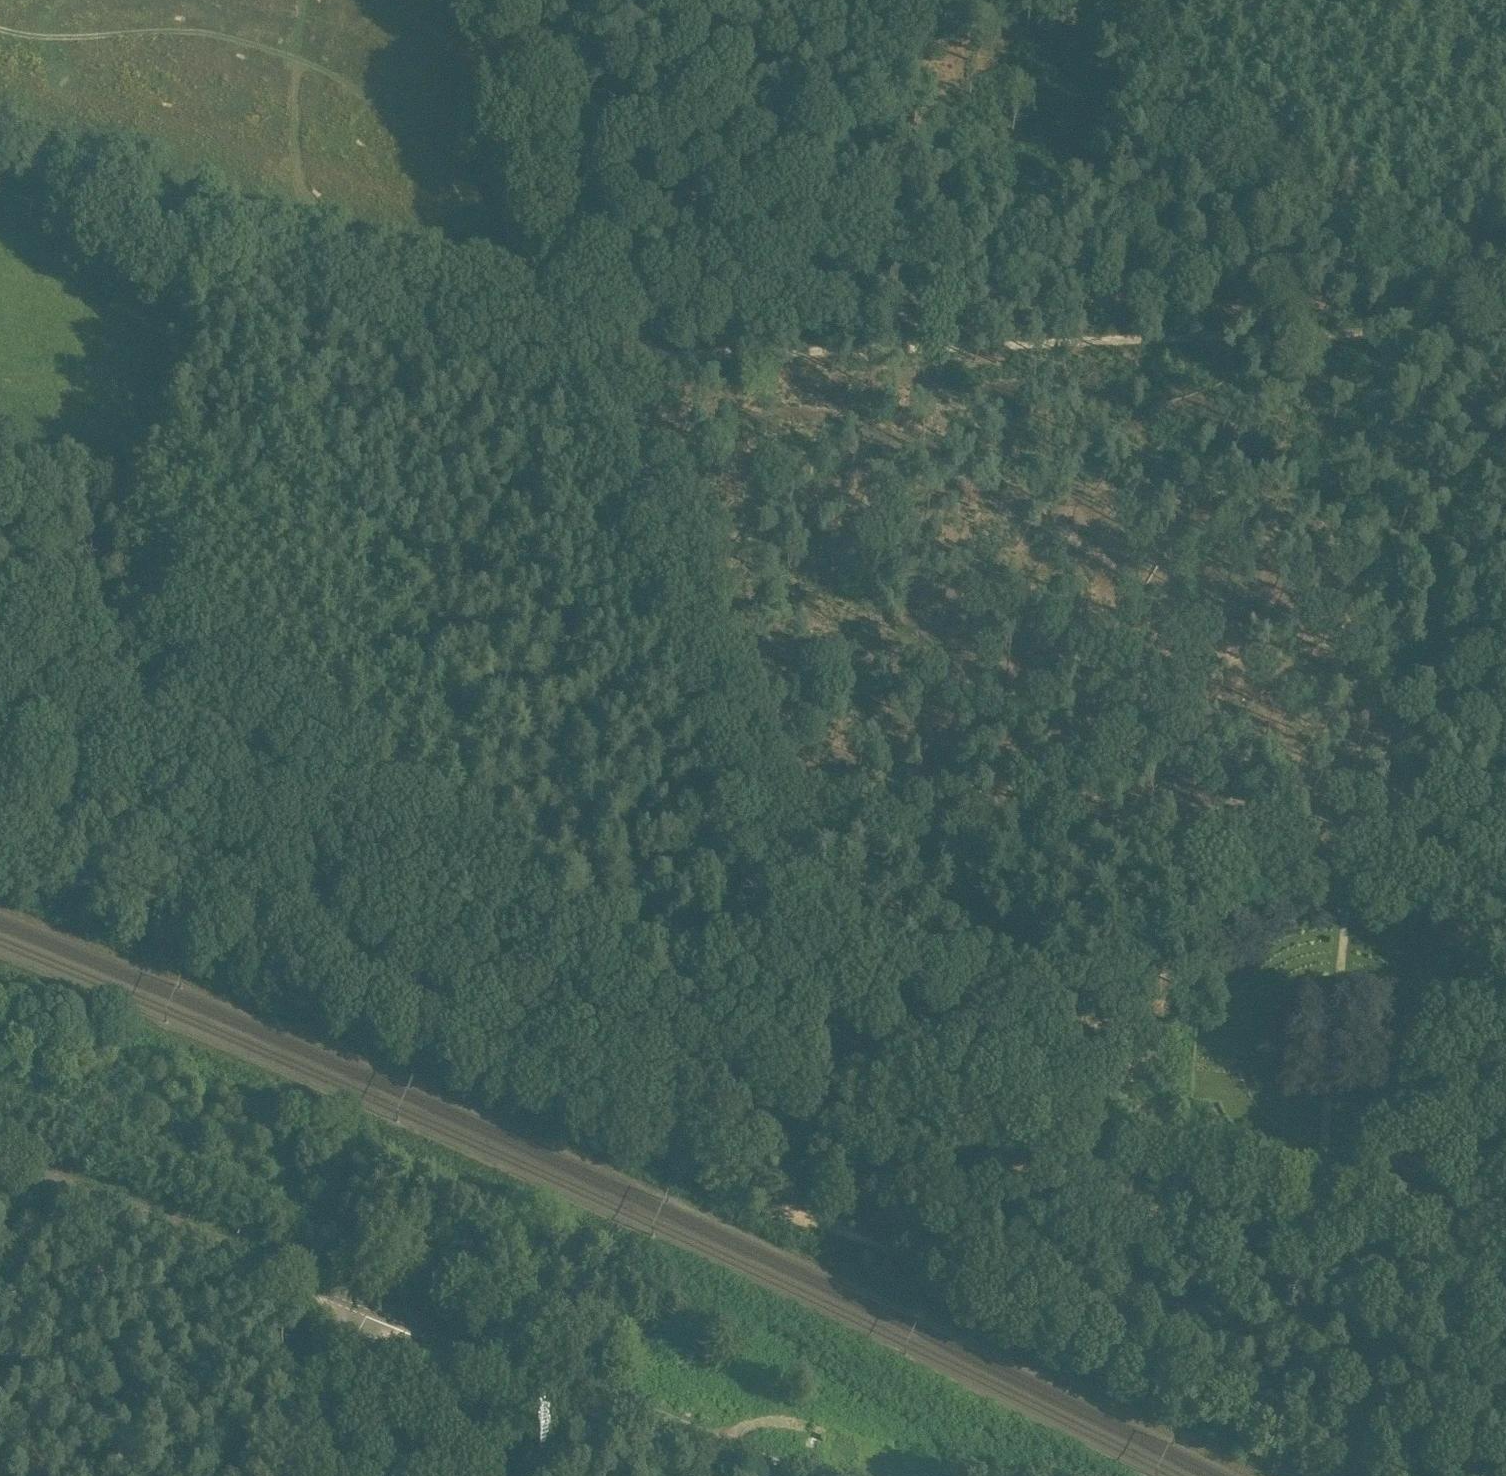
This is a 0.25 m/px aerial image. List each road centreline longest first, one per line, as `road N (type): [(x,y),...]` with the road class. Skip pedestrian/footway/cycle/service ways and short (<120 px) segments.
road 1 (unclassified): [(1505,1247),(904,1097),(864,1083),(834,1051),(484,0)]
road 2 (track): [(0,726),(66,759),(324,943),(715,1182),(823,1225)]
road 3 (track): [(604,357),(0,191)]
road 4 (track): [(823,1225),(995,1295),(1373,1475)]
road 5 (unclassified): [(791,1475),(378,1308)]
road 6 (unclassified): [(0,1162),(378,1308)]
road 7 (unclassified): [(247,1475),(378,1308)]

